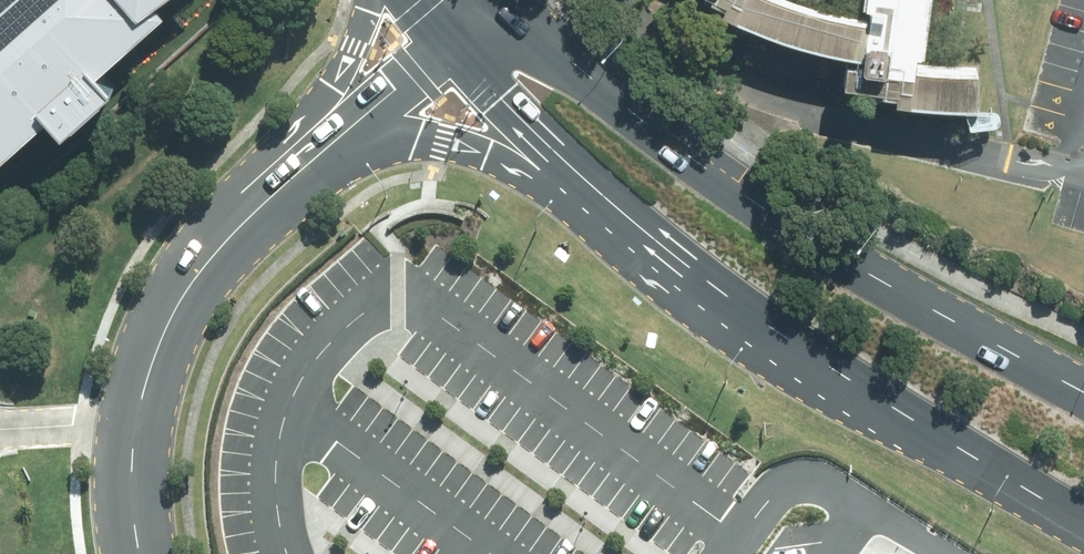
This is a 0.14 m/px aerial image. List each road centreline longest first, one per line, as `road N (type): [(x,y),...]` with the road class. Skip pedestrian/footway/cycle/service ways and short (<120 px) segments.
road 1 (secondary): [(493,0),(568,67),(875,279),(1083,393)]
road 2 (secondary): [(1083,527),(871,395),(579,179)]
road 3 (unclassified): [(139,553),(129,496),(135,424),(159,339),(203,263),(307,159)]
road 4 (secondary): [(579,179),(487,147),(417,134),(307,159)]
road 5 (secondary): [(579,179),(442,44)]
road 6 (unclassified): [(307,159),(442,44)]
road 7 (secondary): [(307,159),(367,0)]

